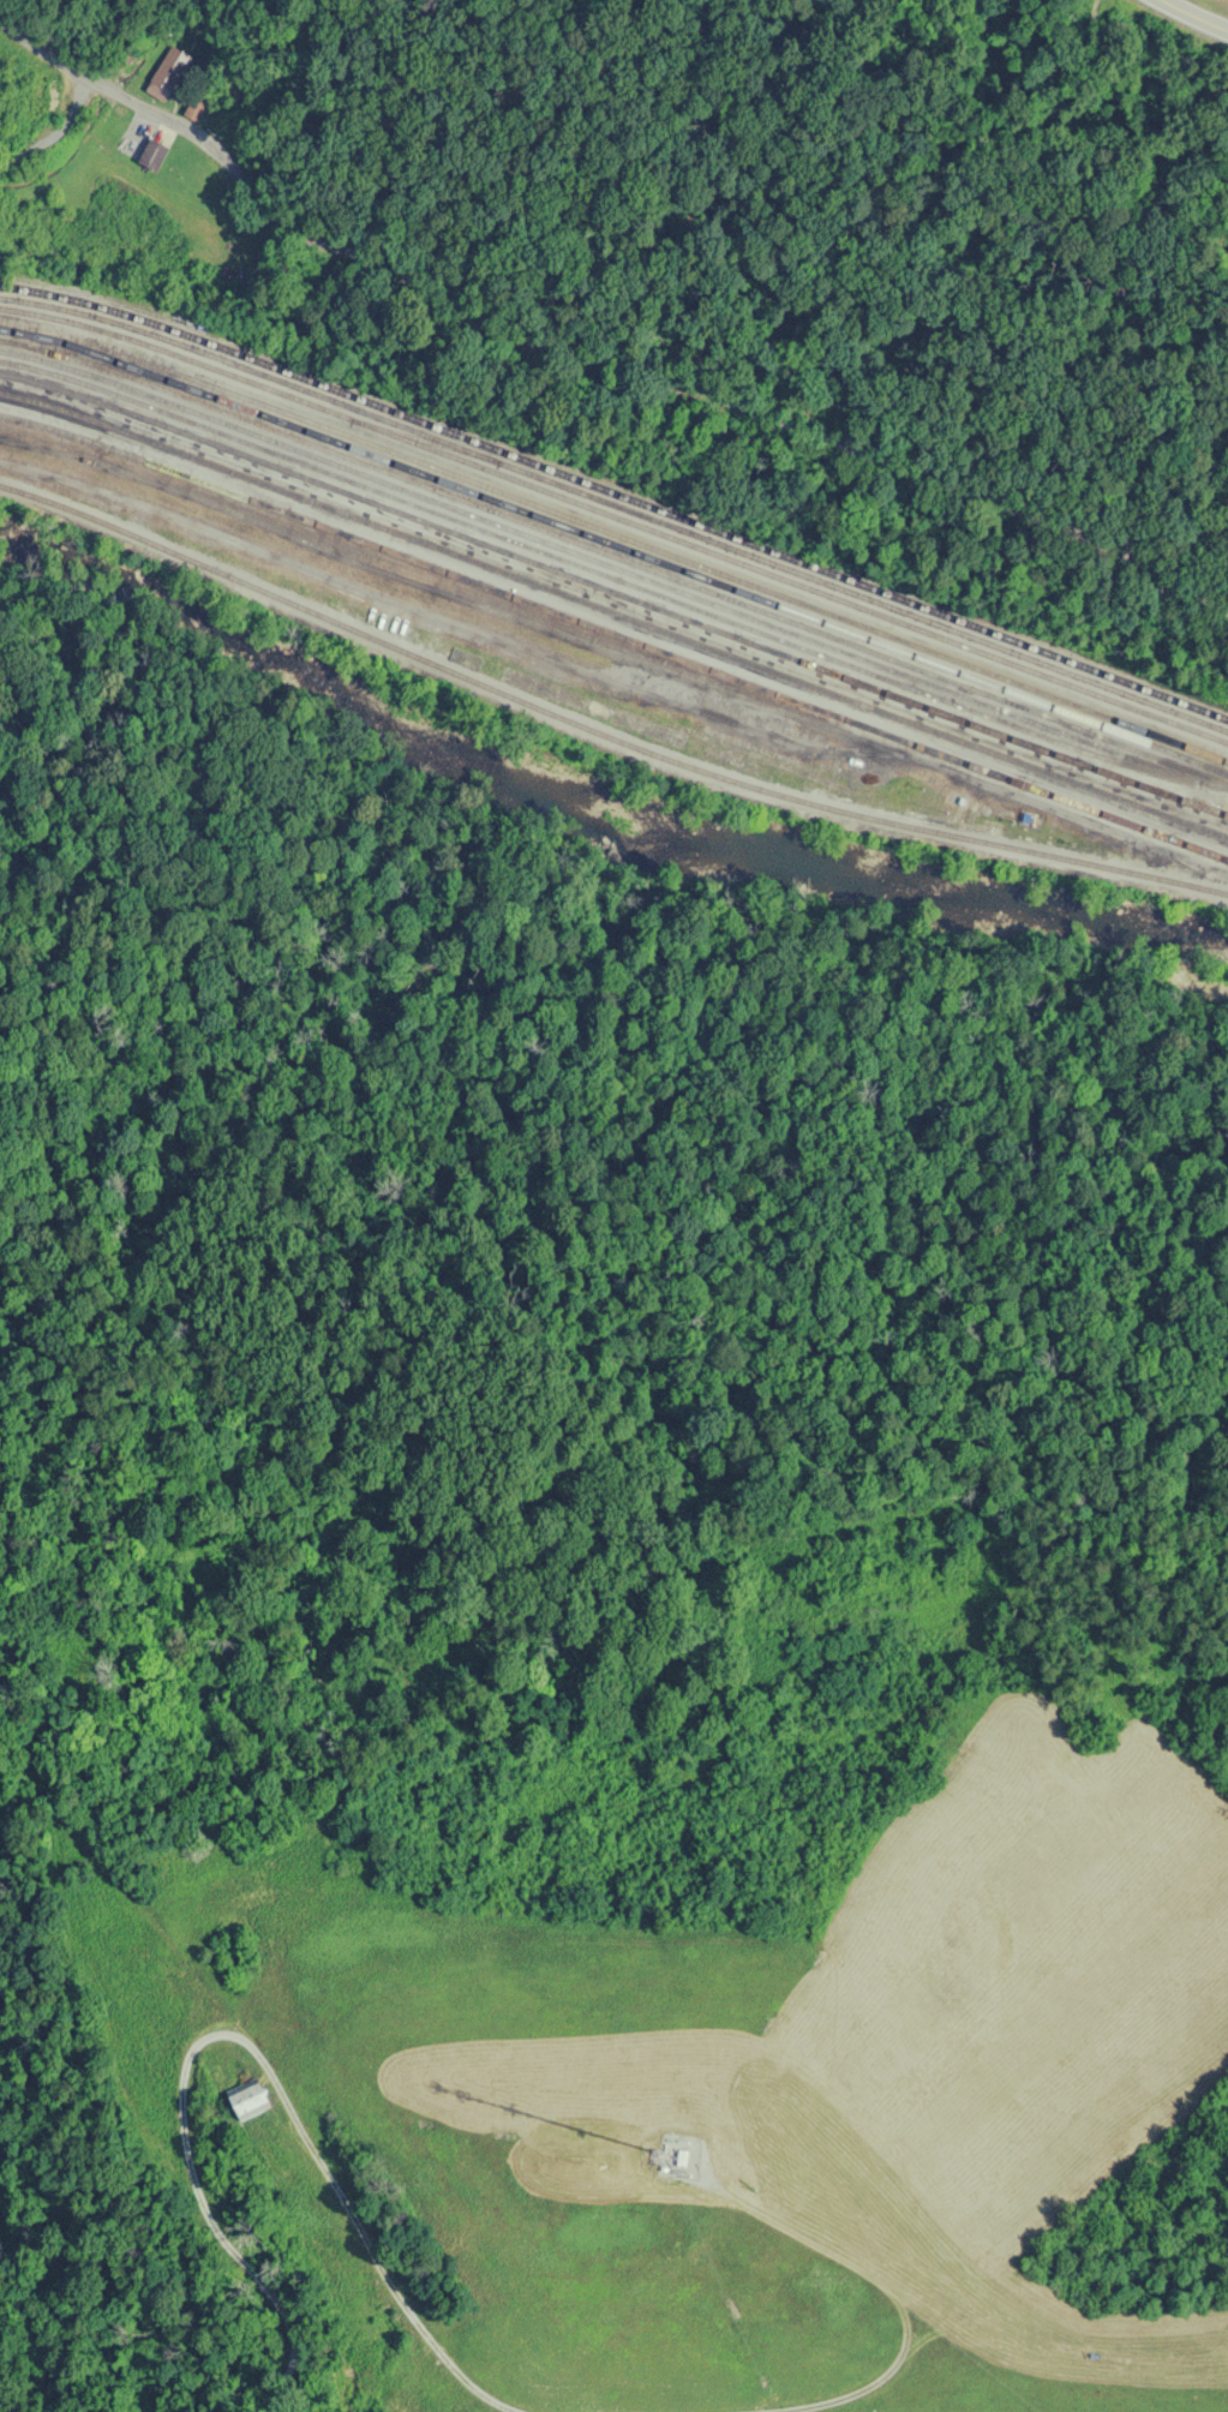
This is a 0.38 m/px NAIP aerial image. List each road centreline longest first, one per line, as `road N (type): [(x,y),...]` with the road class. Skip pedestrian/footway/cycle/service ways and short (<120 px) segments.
road 1 (tertiary): [(1227,613),(1118,550),(670,370)]
road 2 (residential): [(216,146),(272,205),(328,241),(441,292),(510,335),(574,357),(670,370)]
road 3 (residential): [(0,31),(216,146)]

